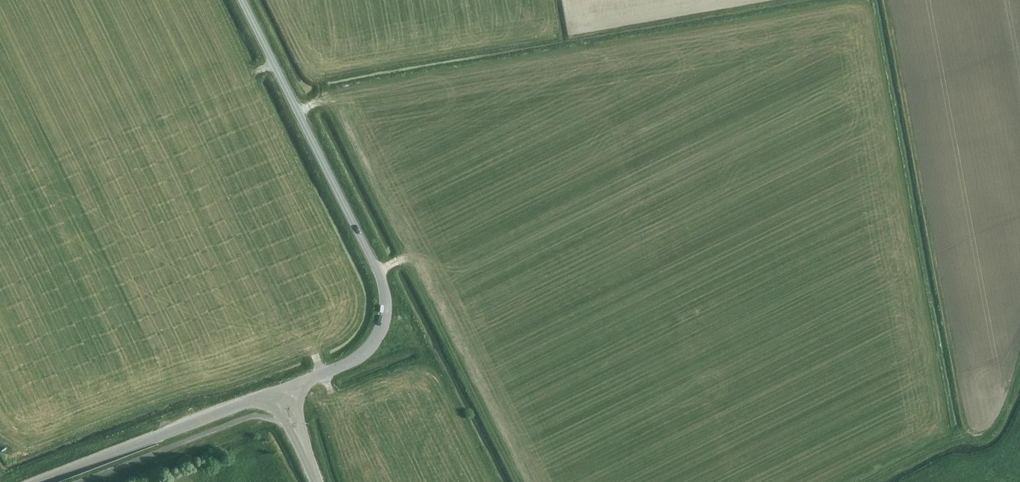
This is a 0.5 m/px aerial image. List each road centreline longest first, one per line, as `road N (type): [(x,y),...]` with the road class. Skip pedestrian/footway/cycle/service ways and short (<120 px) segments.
road 1 (unclassified): [(284,389),(364,353),(381,328),(385,291),(242,0)]
road 2 (tertiary): [(44,481),(284,389)]

